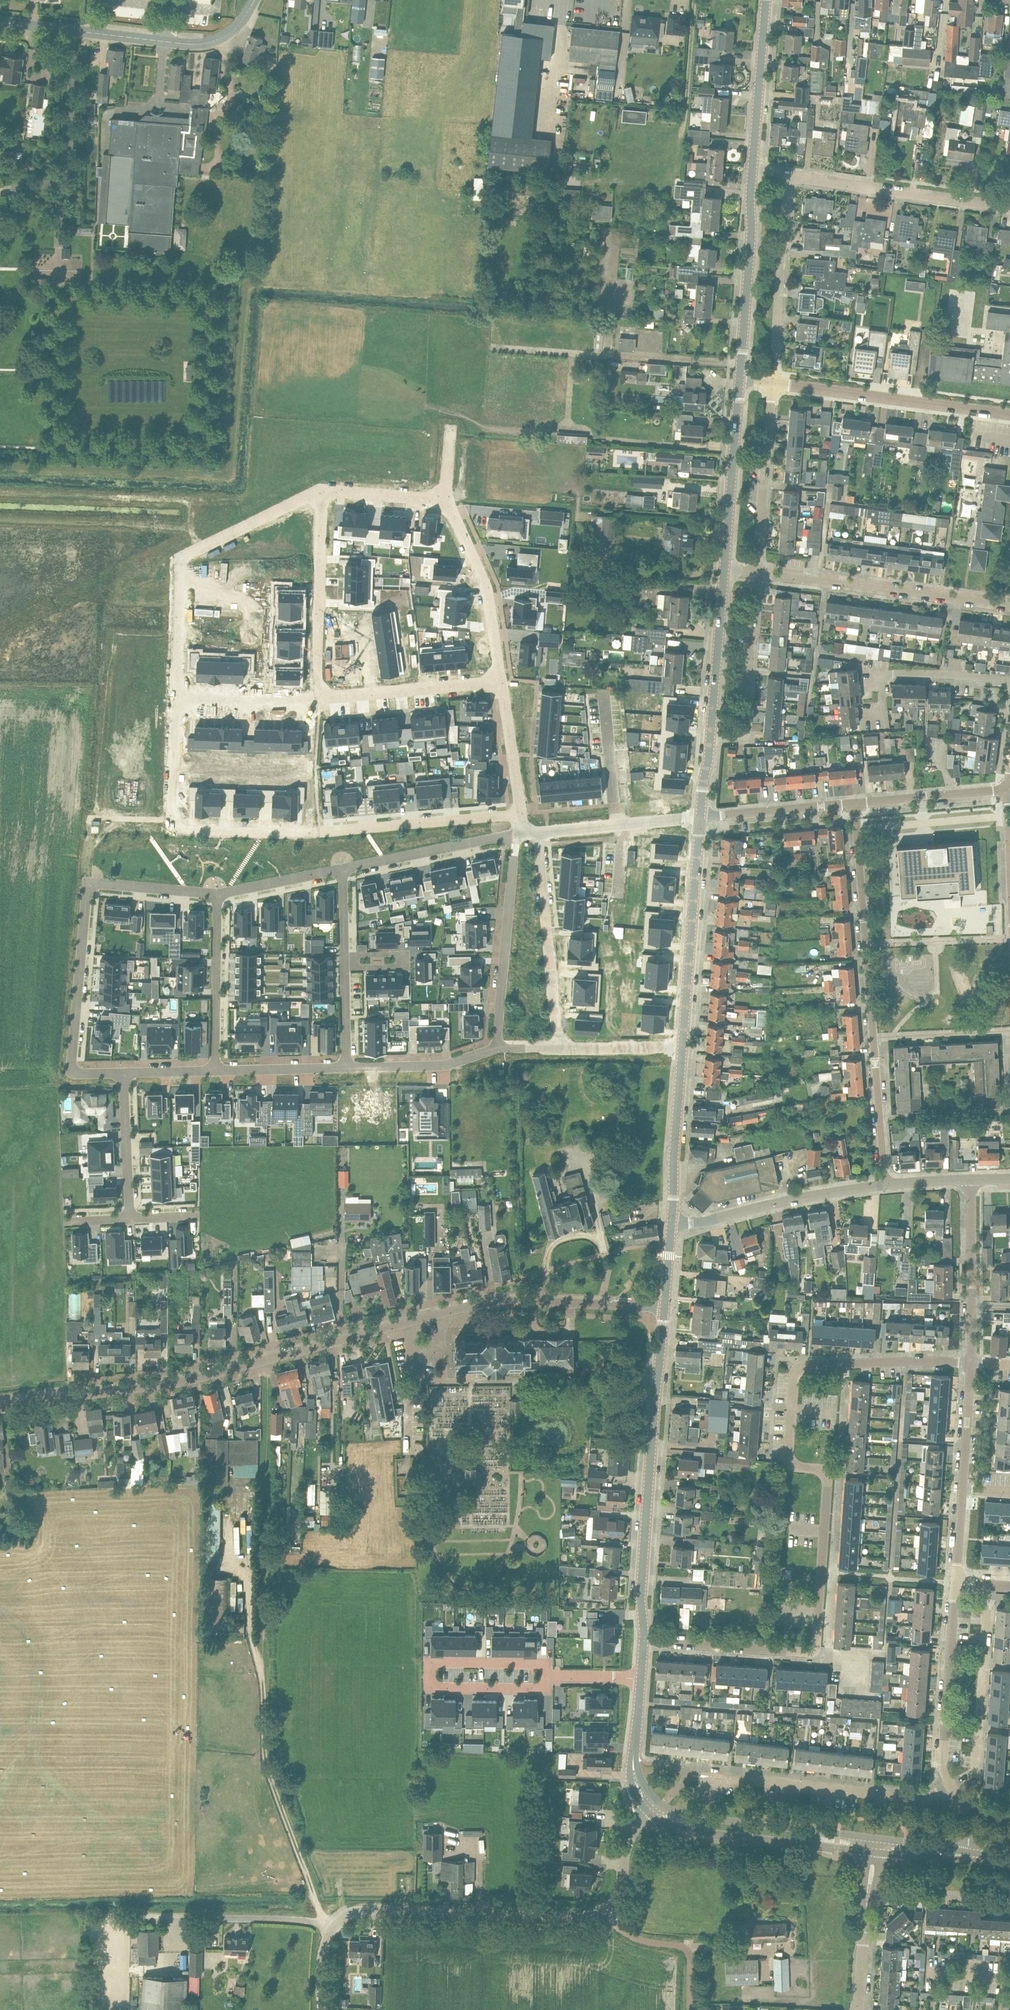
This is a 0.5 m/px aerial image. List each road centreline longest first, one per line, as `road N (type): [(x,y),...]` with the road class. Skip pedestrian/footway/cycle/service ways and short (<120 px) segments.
road 1 (residential): [(0,1406),(205,1377),(479,1304),(665,1309)]
road 2 (track): [(332,1929),(266,1761),(267,1359)]
road 3 (residential): [(807,1652),(817,1643),(827,1486),(823,1472),(790,1462),(796,1370),(971,1362)]
road 4 (residential): [(855,803),(884,1185)]
road 5 (residential): [(123,1073),(73,1068),(91,885),(217,893)]
road 6 (secondary): [(644,1641),(665,1309)]
road 7 (residential): [(175,697),(180,558),(321,491)]
road 8 (tertiary): [(332,1929),(361,1911),(607,1913)]
road 9 (tertiary): [(0,22),(197,44),(231,32),(254,0)]
road 10 (residential): [(547,1676),(541,1686),(437,1686),(429,1673),(438,1663),(542,1665),(546,1671)]
road 11 (residential): [(1009,607),(756,572)]
road 12 (residential): [(700,1776),(922,1799),(950,1785)]
road 13 (residential): [(1009,415),(771,383)]
road 14 (secondary): [(683,1047),(700,816)]
road 15 (secondary): [(875,1845),(719,1828),(655,1810)]
road 16 (residential): [(1009,208),(788,176)]
road 17 (residential): [(560,1048),(537,832)]
road 18 (residential): [(884,1185),(671,1224)]
road 19 (residential): [(515,834),(497,1048)]
road 20 (residential): [(950,1785),(976,1766),(988,1585)]
road 21 (residential): [(321,491),(317,700)]
road 22 (secondary): [(740,379),(752,171)]
road 23 (residential): [(771,383),(788,176)]
road 24 (residential): [(950,1785),(943,1764),(956,1582)]
road 25 (residential): [(320,831),(521,813)]
road 26 (residential): [(502,682),(487,588),(444,499)]
road 27 (secondary): [(724,570),(740,379)]
road 28 (residential): [(756,572),(771,383)]
road 29 (residential): [(715,737),(735,736),(744,724),(756,572)]
road 30 (residential): [(317,700),(502,682)]
road 31 (residential): [(971,1362),(971,1179)]
road 32 (residential): [(217,893),(215,1071)]
road 33 (secondary): [(671,1224),(683,1047)]
road 34 (residential): [(342,869),(515,834)]
road 35 (secondary): [(752,171),(766,0)]
road 36 (secondary): [(711,737),(724,570)]
road 37 (residential): [(874,715),(883,675),(1009,680)]
road 38 (residential): [(537,832),(700,816)]
road 39 (residential): [(807,1652),(644,1641)]
road 40 (residential): [(700,816),(855,803)]
road 41 (residential): [(855,803),(1009,789)]
road 42 (residential): [(497,1048),(445,1065),(346,1067)]
road 43 (track): [(171,829),(320,831)]
road 44 (residential): [(130,1219),(123,1073)]
road 45 (residential): [(332,1929),(271,1917),(190,1918)]
road 46 (residential): [(175,697),(317,700)]
road 47 (secondary): [(655,1810),(634,1772),(641,1678)]
road 48 (residential): [(521,813),(502,682)]
road 49 (residential): [(171,829),(175,697)]
road 50 (residential): [(346,1067),(215,1071)]
road 51 (residential): [(217,893),(342,869)]
road 52 (residential): [(963,1488),(971,1362)]
road 53 (residential): [(444,499),(321,491)]
road 54 (residential): [(683,1047),(560,1048)]
road 55 (residential): [(344,955),(394,954),(401,964),(344,968)]

